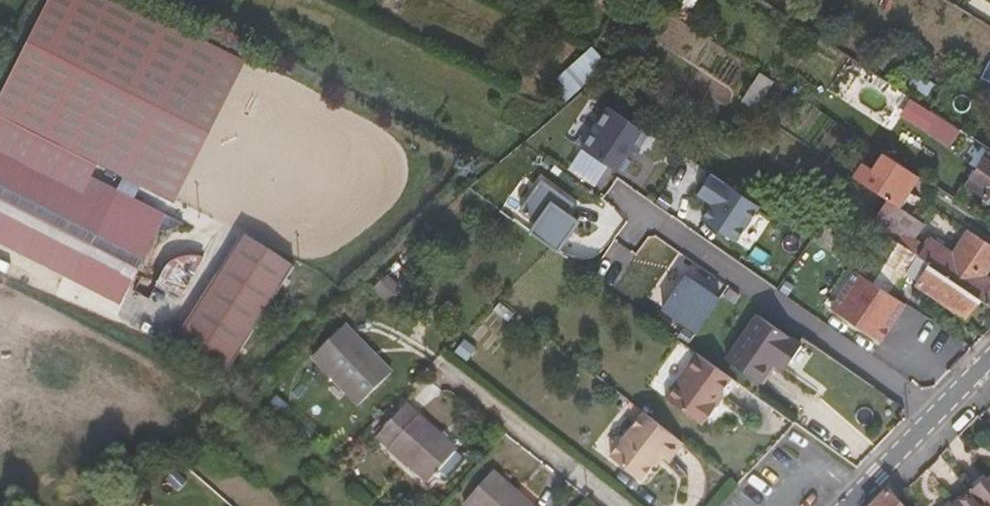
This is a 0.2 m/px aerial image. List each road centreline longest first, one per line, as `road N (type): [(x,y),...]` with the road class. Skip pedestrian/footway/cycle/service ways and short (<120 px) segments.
road 1 (residential): [(989,355),(845,505)]

